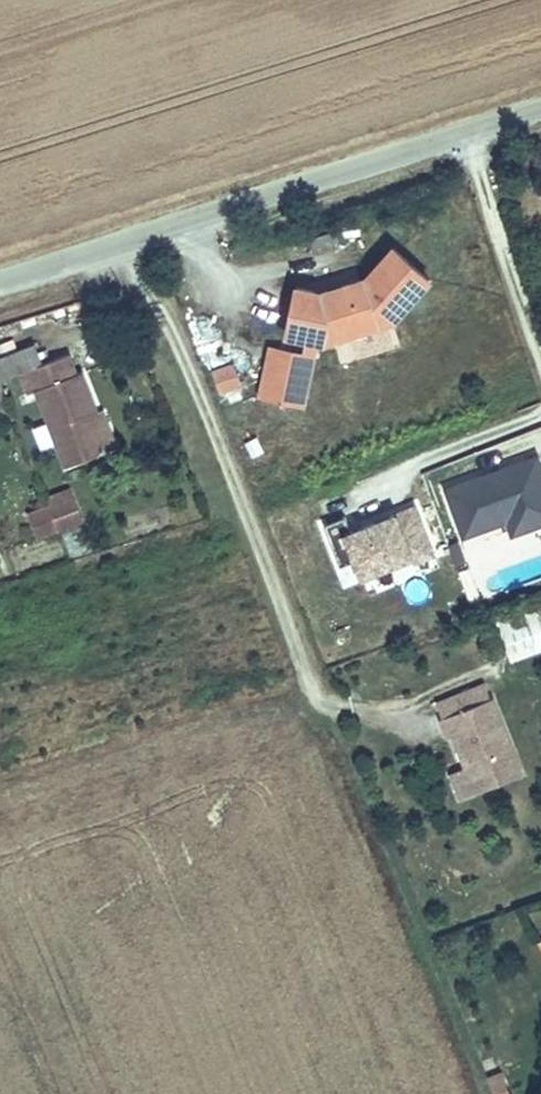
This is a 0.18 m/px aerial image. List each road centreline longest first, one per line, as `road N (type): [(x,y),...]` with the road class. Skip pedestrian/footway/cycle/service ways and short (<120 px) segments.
road 1 (unclassified): [(0,278),(540,110)]

